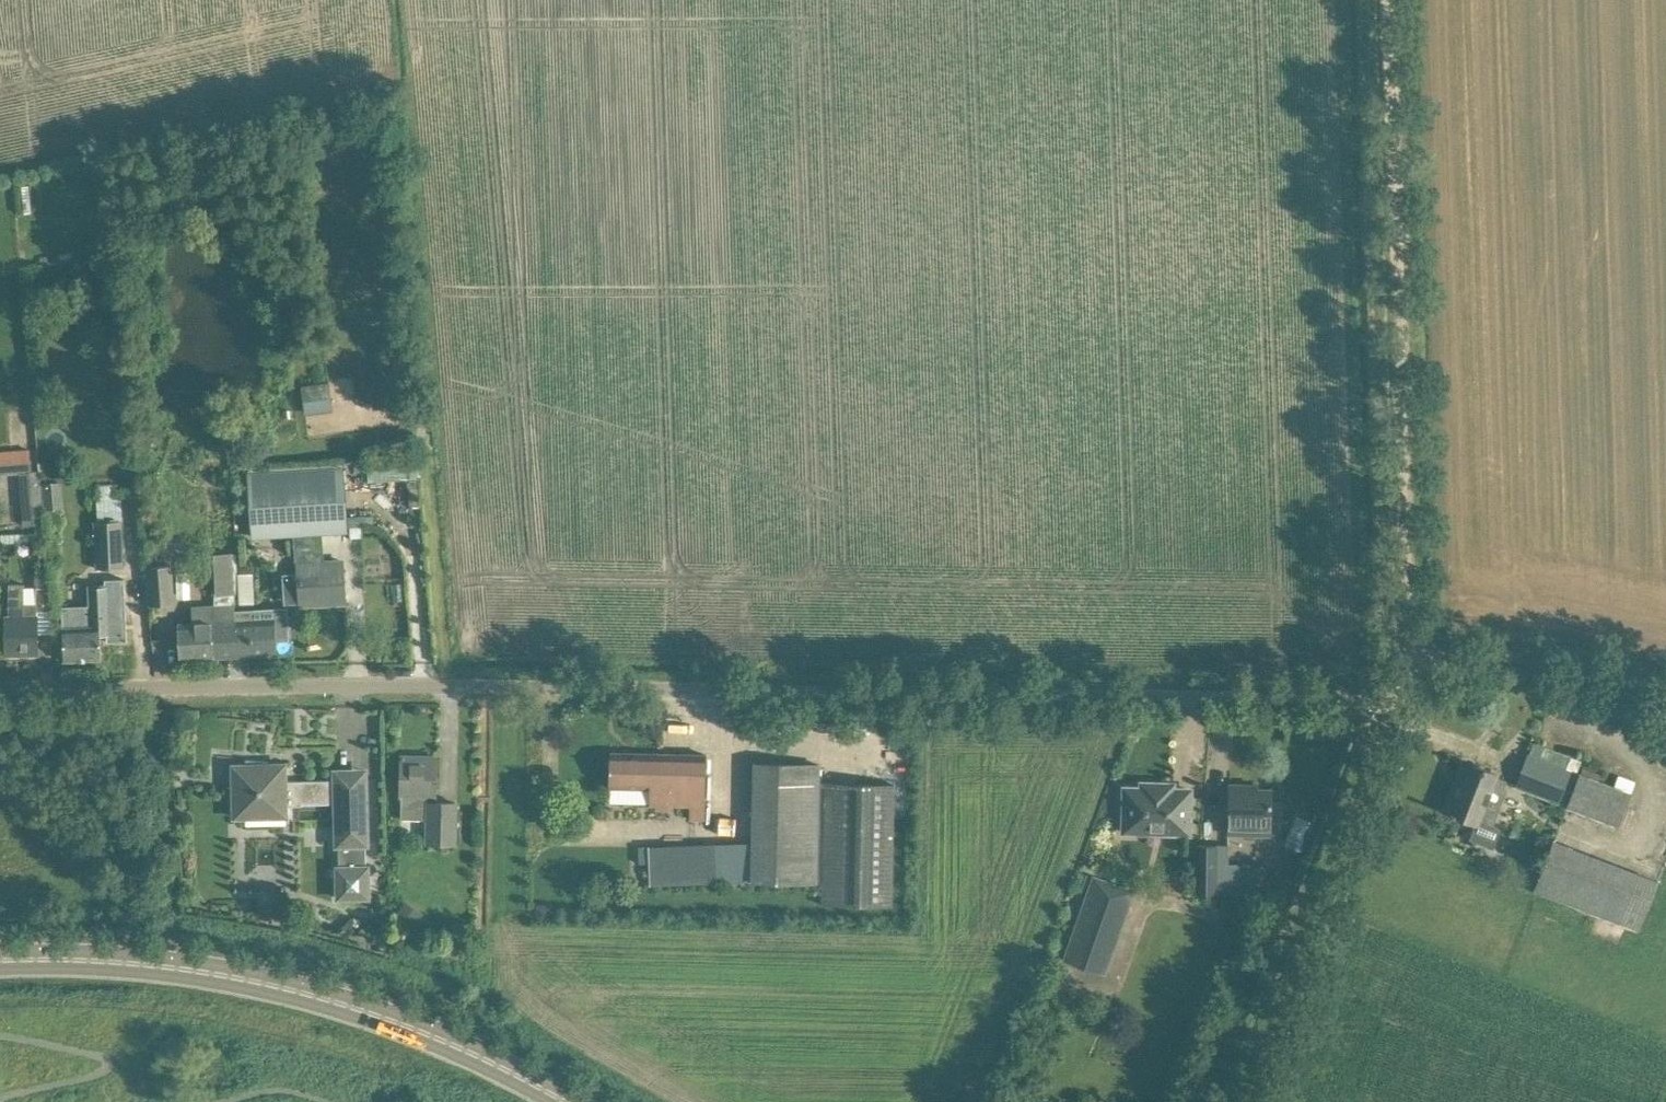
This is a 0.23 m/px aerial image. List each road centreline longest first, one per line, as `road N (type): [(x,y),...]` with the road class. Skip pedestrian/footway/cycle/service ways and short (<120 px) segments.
road 1 (unclassified): [(0,695),(643,688),(1383,705)]
road 2 (track): [(1392,0),(1409,636),(1422,665)]
road 3 (secondary): [(563,1101),(448,1045),(259,984),(143,967),(0,964)]
road 4 (track): [(1239,1101),(1383,705)]
road 5 (track): [(1383,705),(1422,665),(1475,658),(1540,658),(1665,691)]

